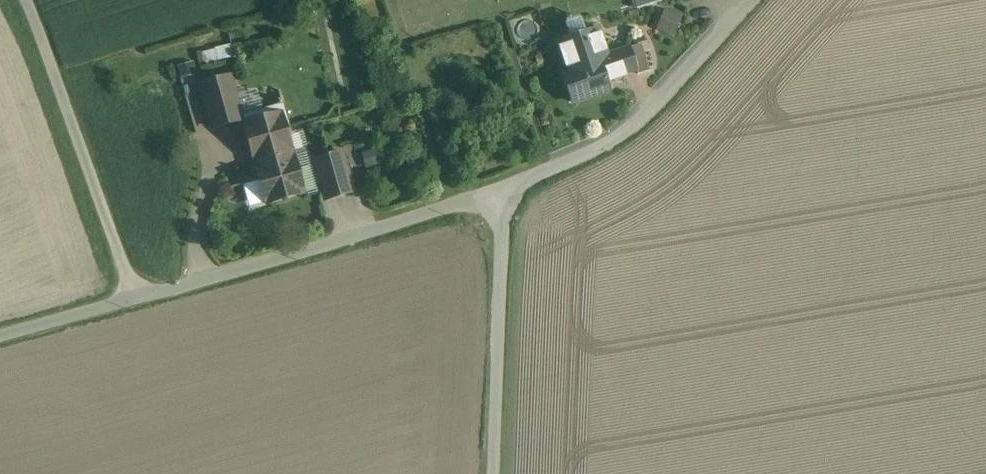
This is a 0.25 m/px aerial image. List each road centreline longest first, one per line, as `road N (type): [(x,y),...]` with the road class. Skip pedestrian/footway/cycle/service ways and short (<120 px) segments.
road 1 (unclassified): [(501,192),(133,297)]
road 2 (residential): [(748,0),(616,140),(501,192)]
road 3 (unclassified): [(133,297),(28,0)]
road 4 (residential): [(501,192),(494,473)]
road 5 (unclassified): [(133,297),(0,334)]

